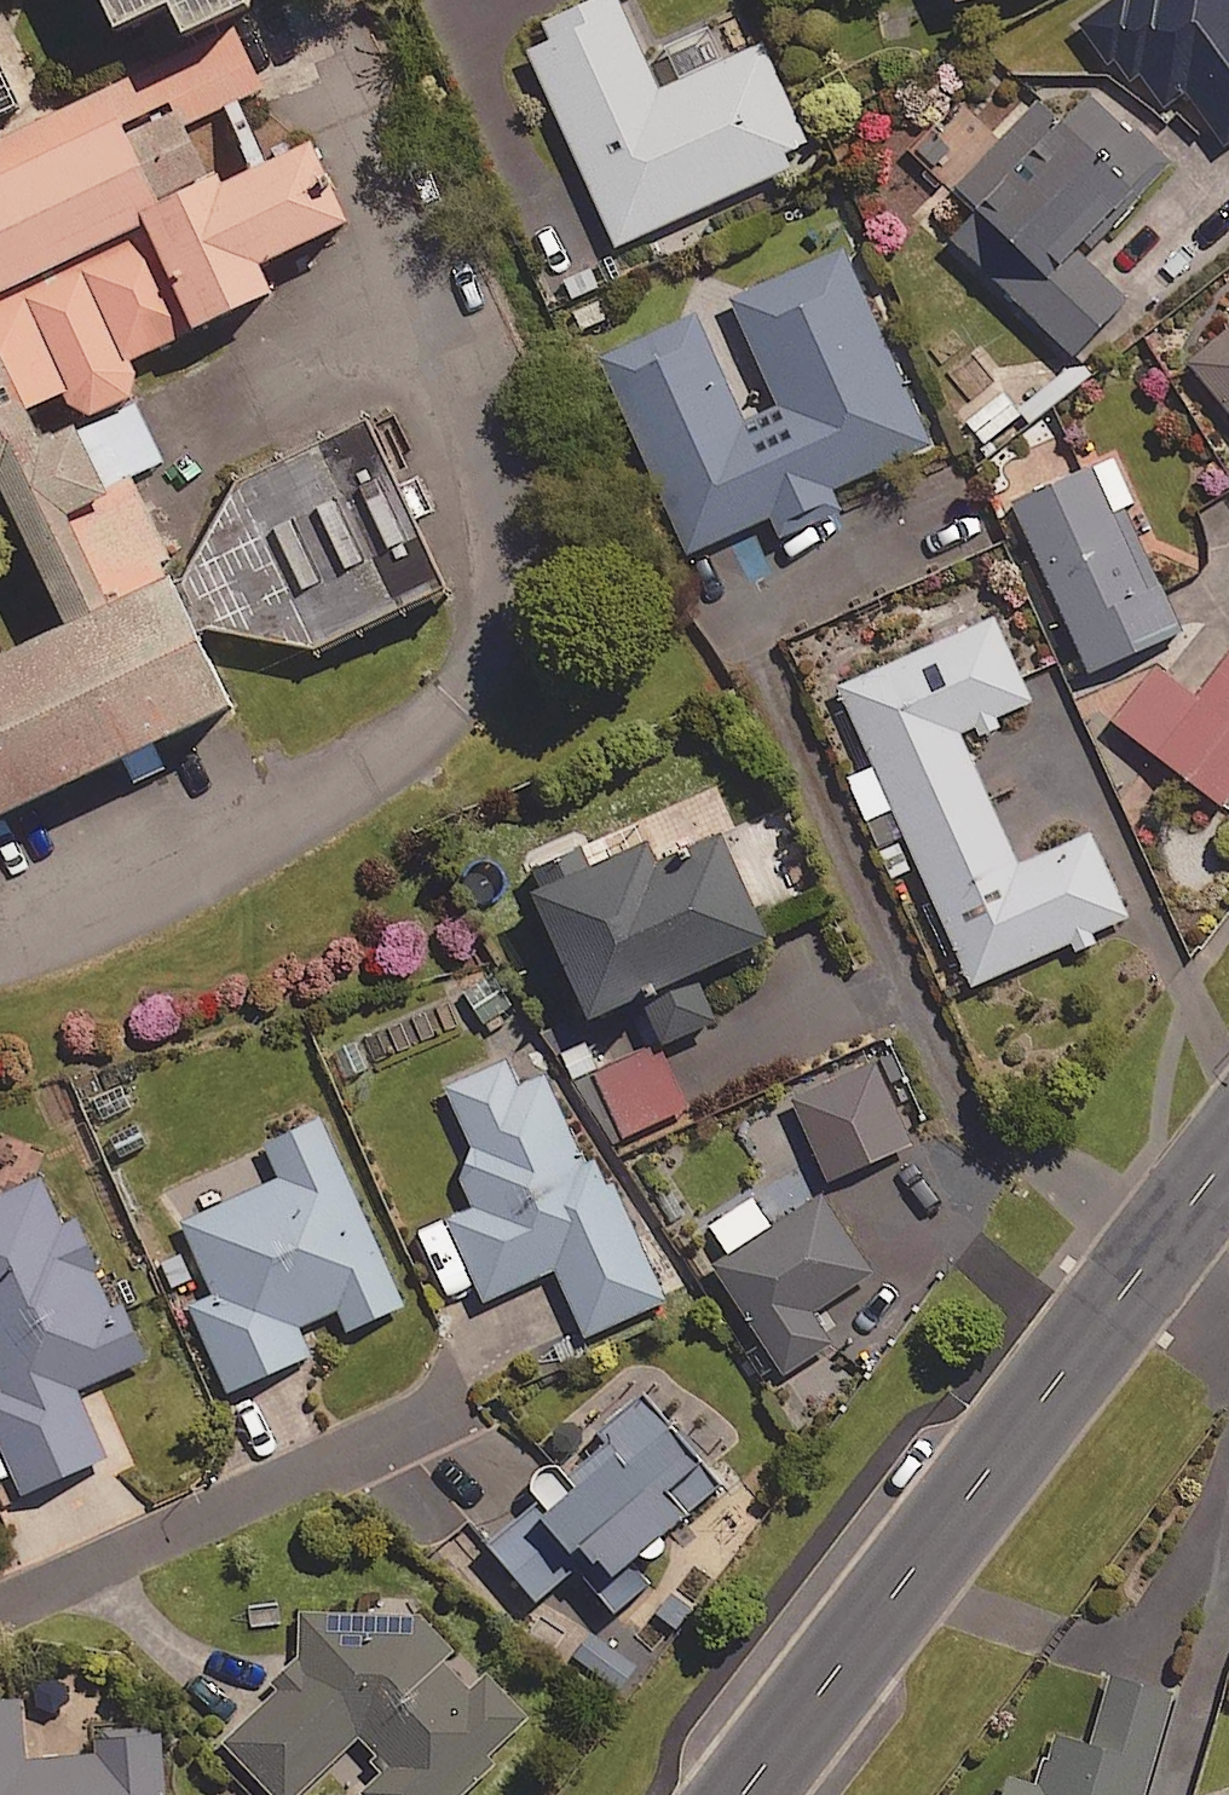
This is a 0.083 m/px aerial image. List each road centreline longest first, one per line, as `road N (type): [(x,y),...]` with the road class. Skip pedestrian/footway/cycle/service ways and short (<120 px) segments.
road 1 (tertiary): [(1228,1154),(740,1794)]

